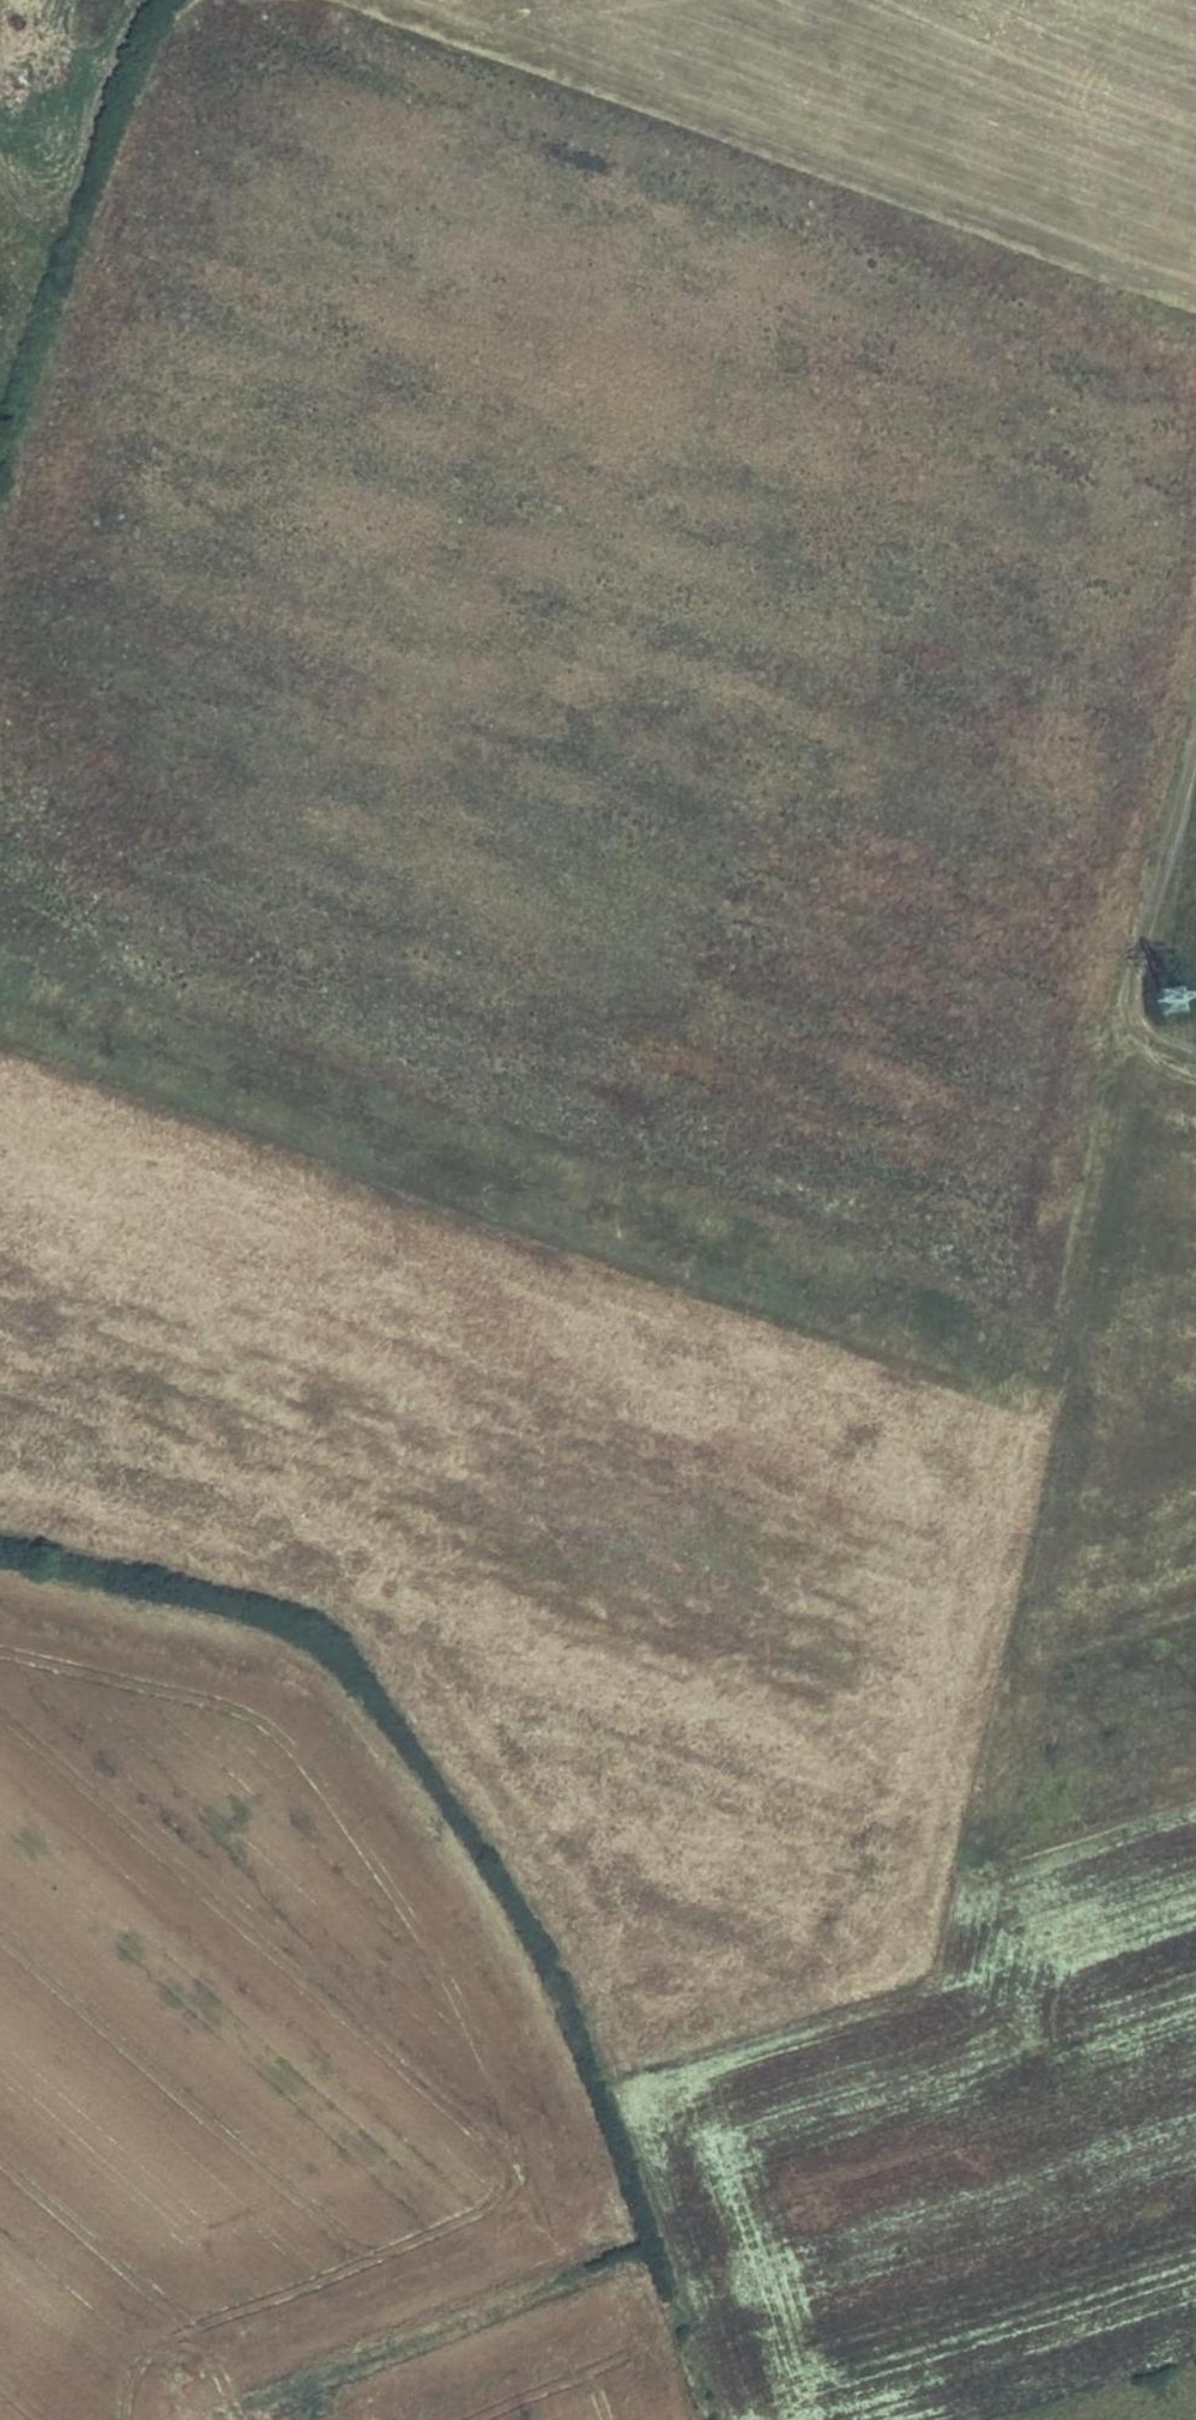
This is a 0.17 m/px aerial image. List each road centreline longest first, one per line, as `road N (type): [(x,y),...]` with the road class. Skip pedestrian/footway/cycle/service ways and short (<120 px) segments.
road 1 (track): [(1195,1055),(1153,1039),(1137,1009),(1138,961),(1195,739)]

